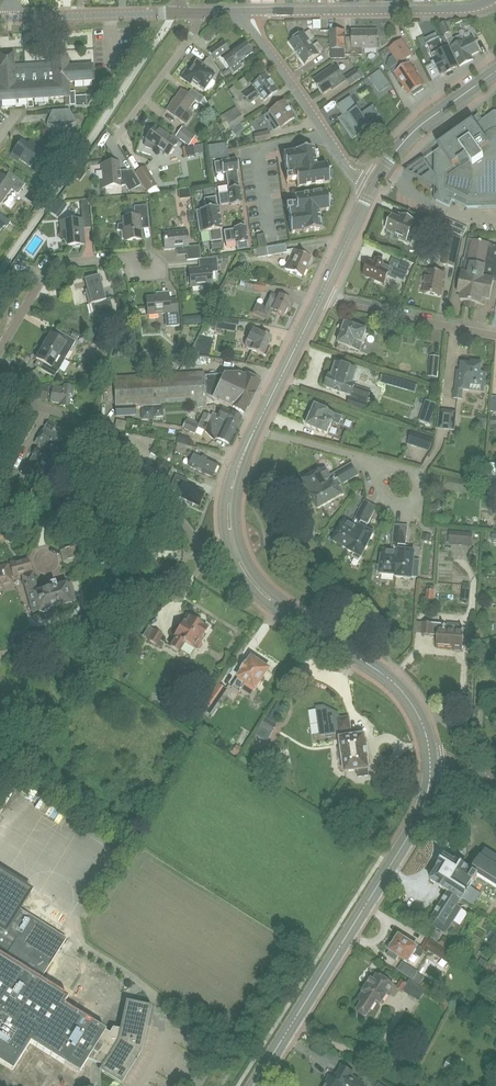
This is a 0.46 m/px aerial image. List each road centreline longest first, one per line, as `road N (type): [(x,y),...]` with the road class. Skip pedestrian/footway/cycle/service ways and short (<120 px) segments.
road 1 (secondary): [(253,1085),(409,835),(430,763)]
road 2 (secondary): [(430,763),(421,722),(399,688),(264,594),(232,545)]
road 3 (residential): [(232,545),(199,544),(102,434),(58,410),(0,399)]
road 4 (tertiary): [(490,0),(464,8),(236,13)]
road 5 (tertiary): [(236,13),(346,165),(372,186)]
road 6 (residential): [(495,335),(321,294)]
road 7 (residential): [(0,348),(49,264),(129,257)]
road 8 (secondary): [(372,186),(414,131),(495,71)]
road 9 (tertiary): [(174,13),(12,18)]
road 10 (residential): [(116,138),(207,13)]
road 11 (secondary): [(255,430),(321,294)]
road 12 (residential): [(366,459),(375,498),(419,510),(423,474)]
road 13 (secondary): [(232,545),(231,490),(255,430)]

